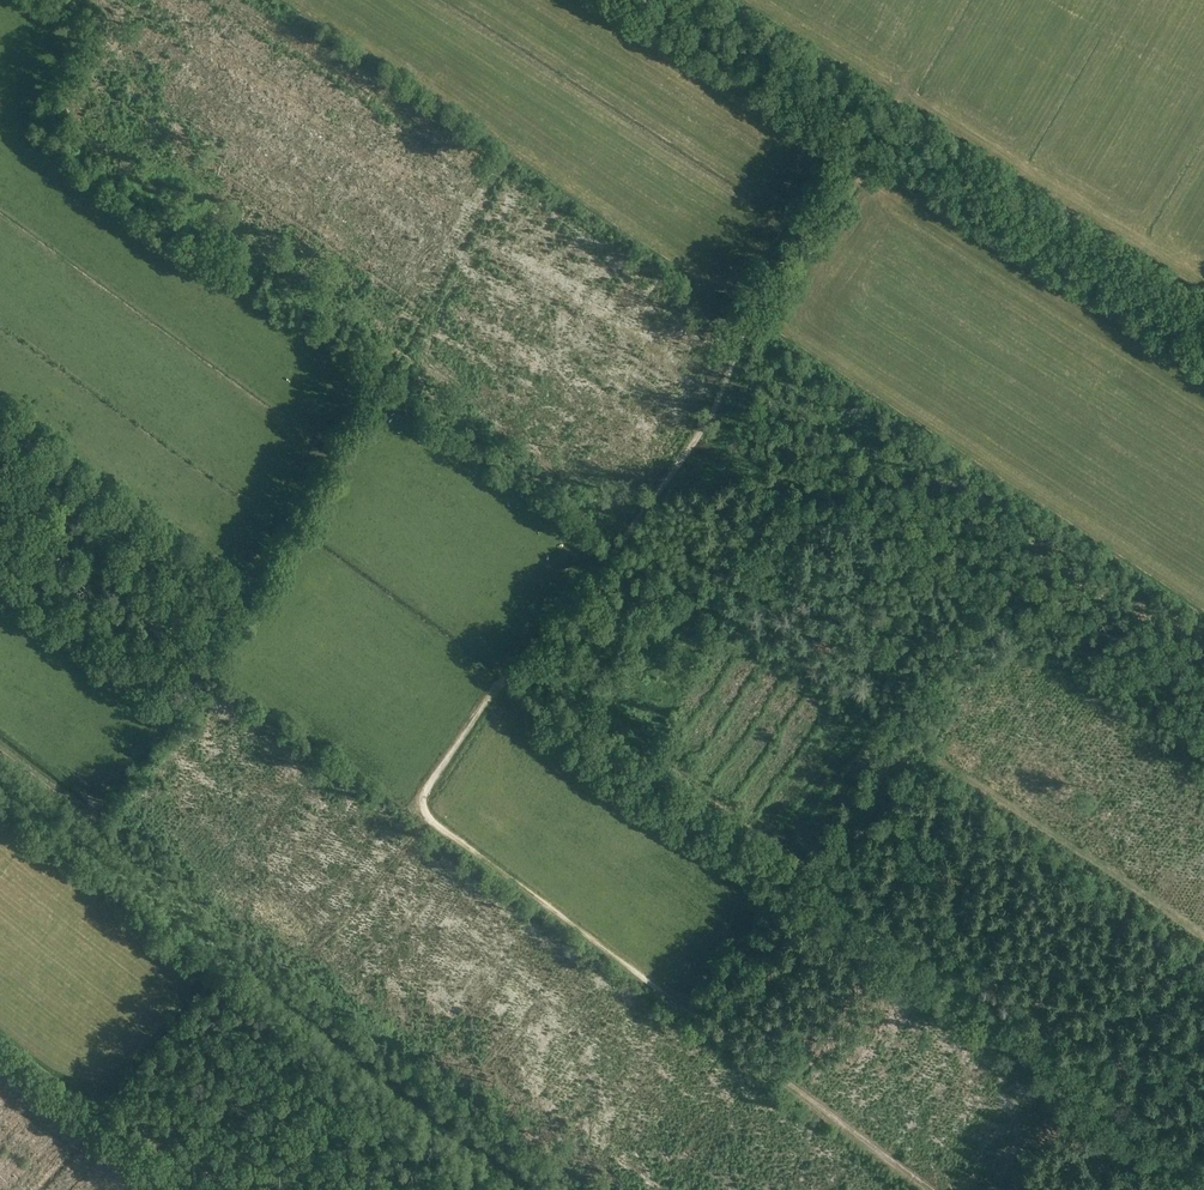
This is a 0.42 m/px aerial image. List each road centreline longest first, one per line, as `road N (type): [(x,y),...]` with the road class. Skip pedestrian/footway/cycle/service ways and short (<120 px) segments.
road 1 (track): [(930,1189),(425,809),(431,783),(505,680),(548,668),(562,653),(571,616),(698,422),(749,313),(869,124),(667,0)]
road 2 (track): [(628,530),(909,740),(1203,935)]

